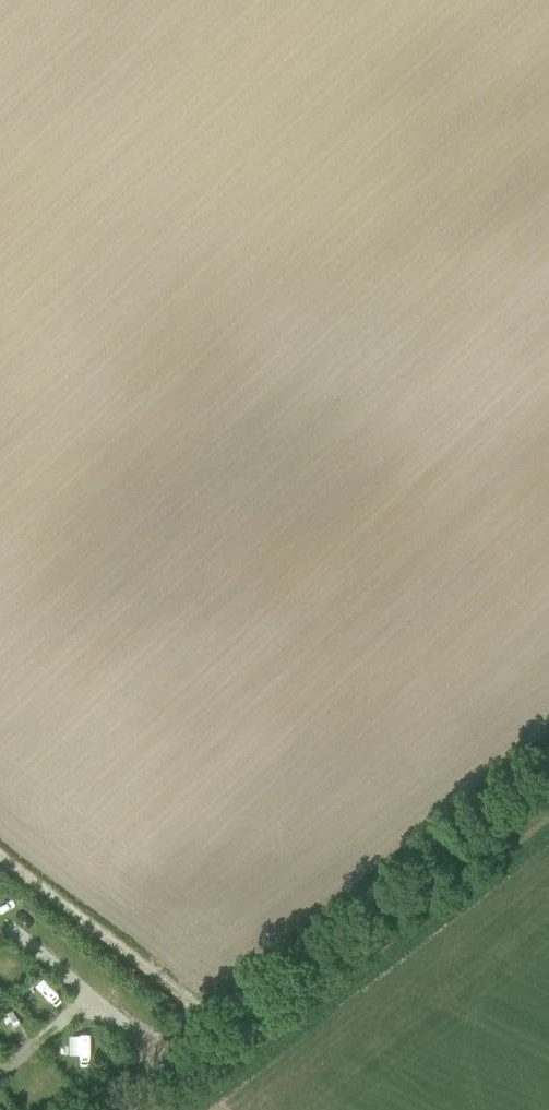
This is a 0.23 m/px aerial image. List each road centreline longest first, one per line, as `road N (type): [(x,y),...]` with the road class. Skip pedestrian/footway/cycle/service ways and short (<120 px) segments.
road 1 (unclassified): [(98,1109),(428,845),(548,763)]

